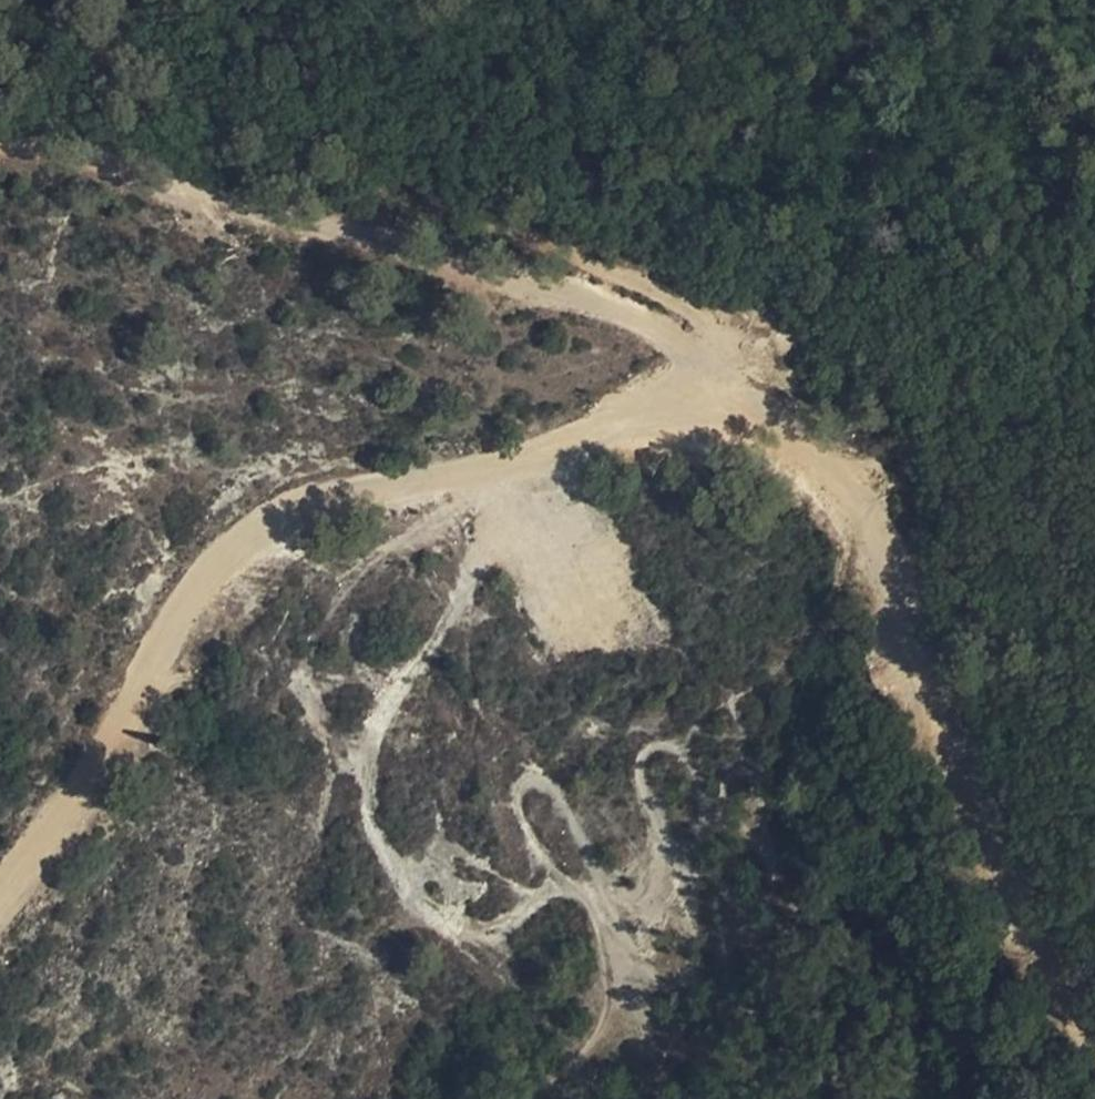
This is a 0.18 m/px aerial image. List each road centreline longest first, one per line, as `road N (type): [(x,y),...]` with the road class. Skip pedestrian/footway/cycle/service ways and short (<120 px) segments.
road 1 (track): [(696,390),(508,465),(366,491),(215,568),(154,659),(76,827),(0,920)]
road 2 (track): [(562,1098),(621,983),(593,906),(559,912),(529,944),(470,953),(424,925),(381,843),(371,738),(451,612),(508,465)]
road 3 (track): [(0,20),(182,59),(385,126),(459,203),(703,324),(709,353),(686,361)]
road 4 (track): [(696,390),(790,430),(838,482),(1032,968),(1066,1016),(1094,1041)]
road 5 (track): [(0,136),(270,199),(636,317),(686,361),(696,390)]

